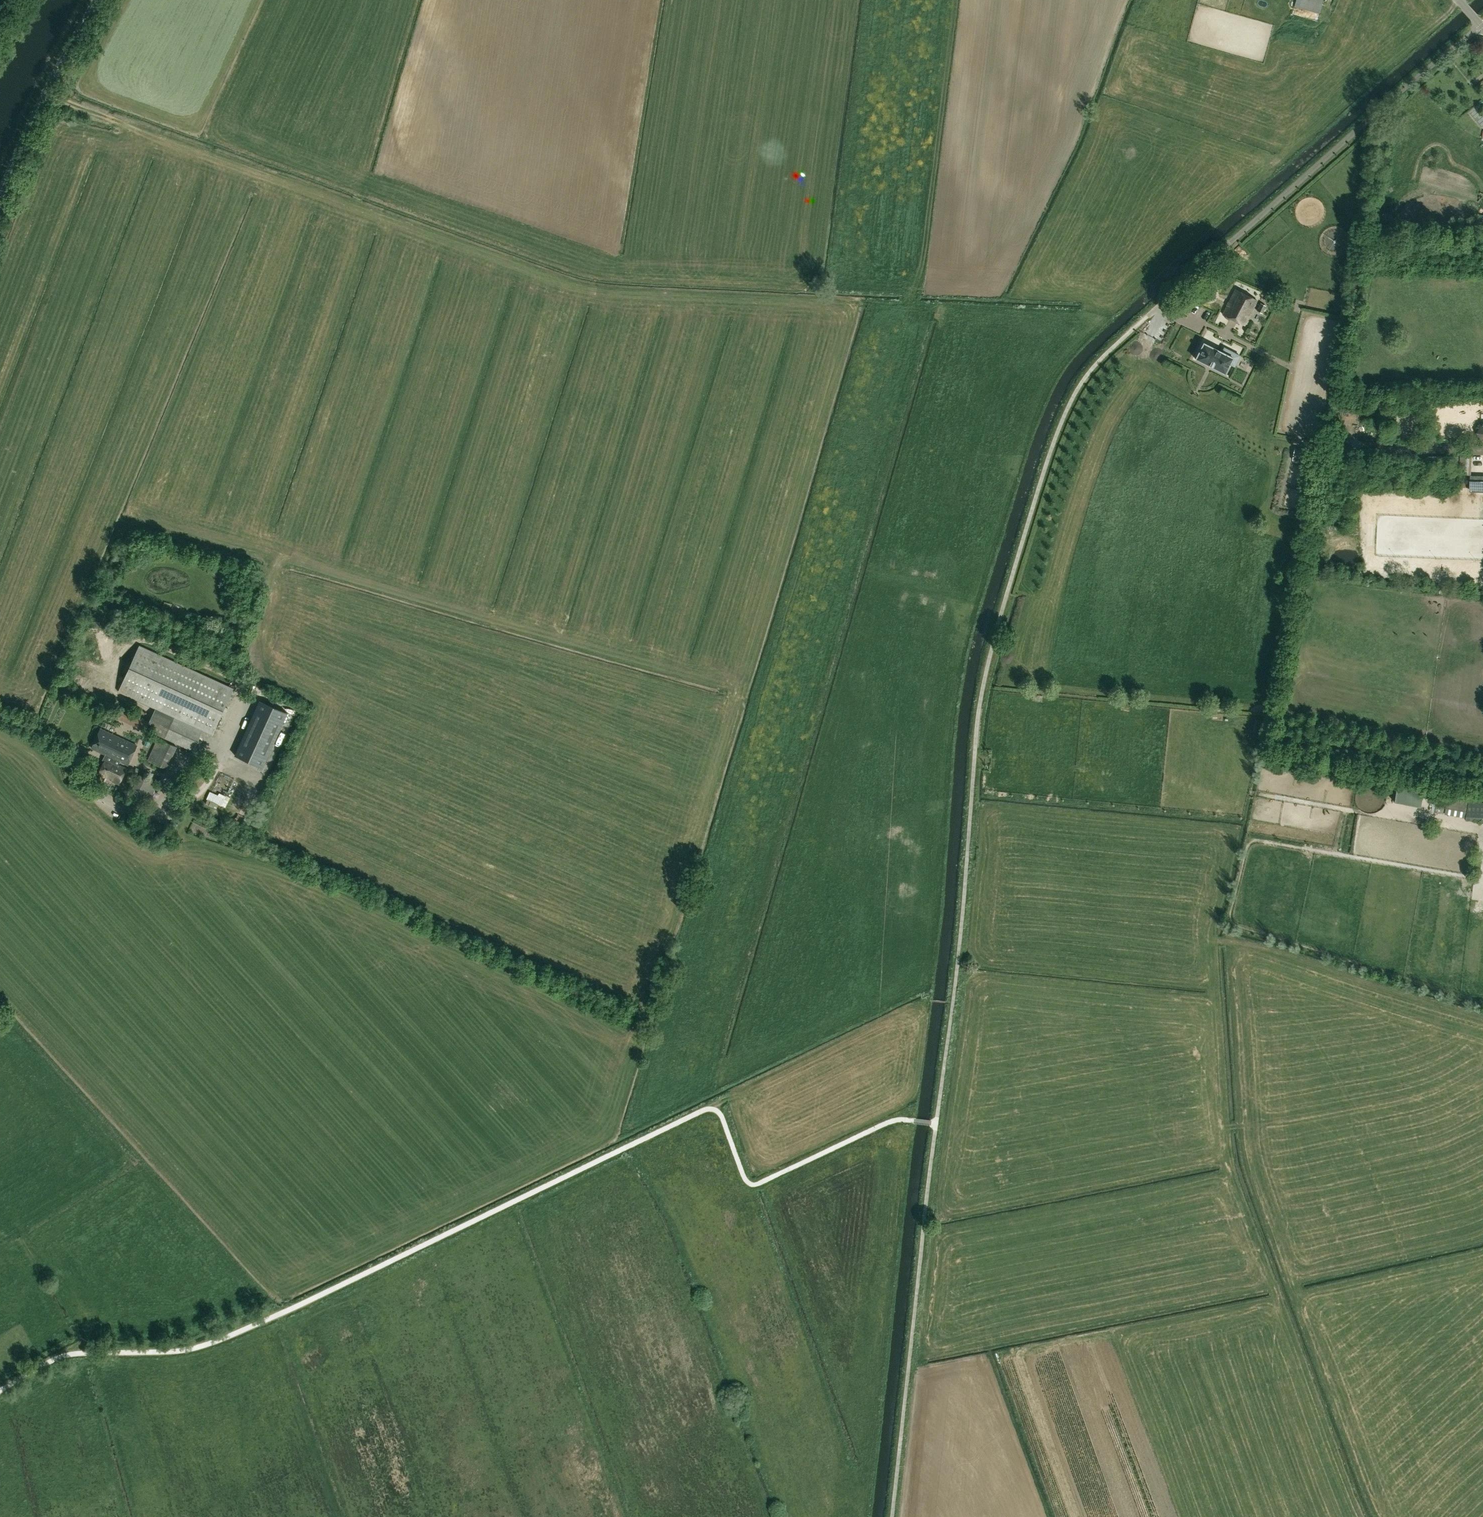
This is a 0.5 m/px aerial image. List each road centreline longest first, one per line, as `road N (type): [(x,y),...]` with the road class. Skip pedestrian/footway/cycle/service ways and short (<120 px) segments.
road 1 (unclassified): [(1480,25),(1156,309)]
road 2 (tertiary): [(0,201),(99,0)]

